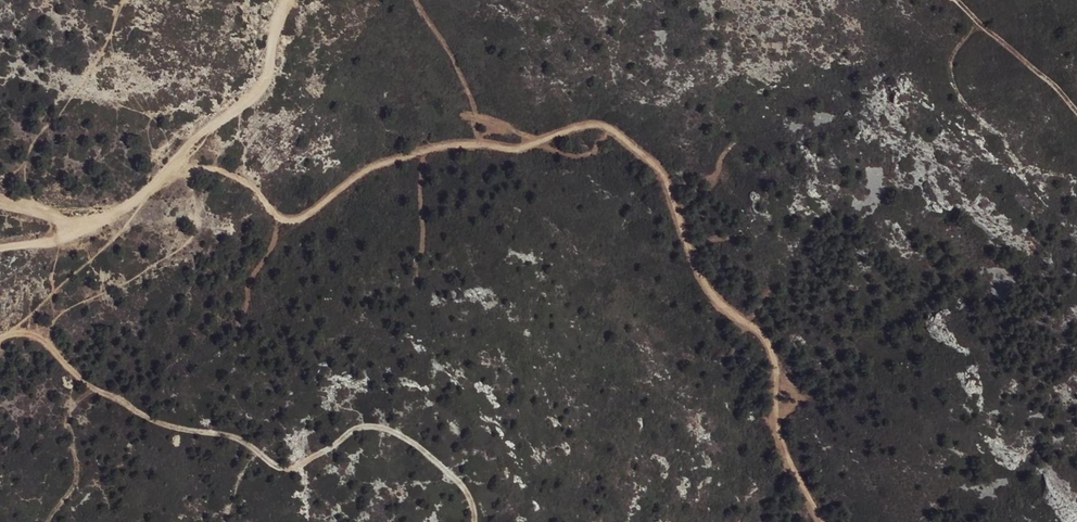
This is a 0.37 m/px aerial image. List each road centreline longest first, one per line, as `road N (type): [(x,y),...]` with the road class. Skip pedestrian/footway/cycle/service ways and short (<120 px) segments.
road 1 (track): [(178,163),(238,176),(278,216),(294,220),(369,170),(441,143),(513,150),(585,124),(611,127),(662,167),(701,279),(772,349),(777,445),(826,521)]
road 2 (track): [(134,204),(13,331),(35,336),(79,377),(159,425),(241,440),(278,467),(366,426),(396,432),(447,470),(473,504),(473,521)]
road 3 (track): [(178,163),(201,132),(255,90),(283,0)]

